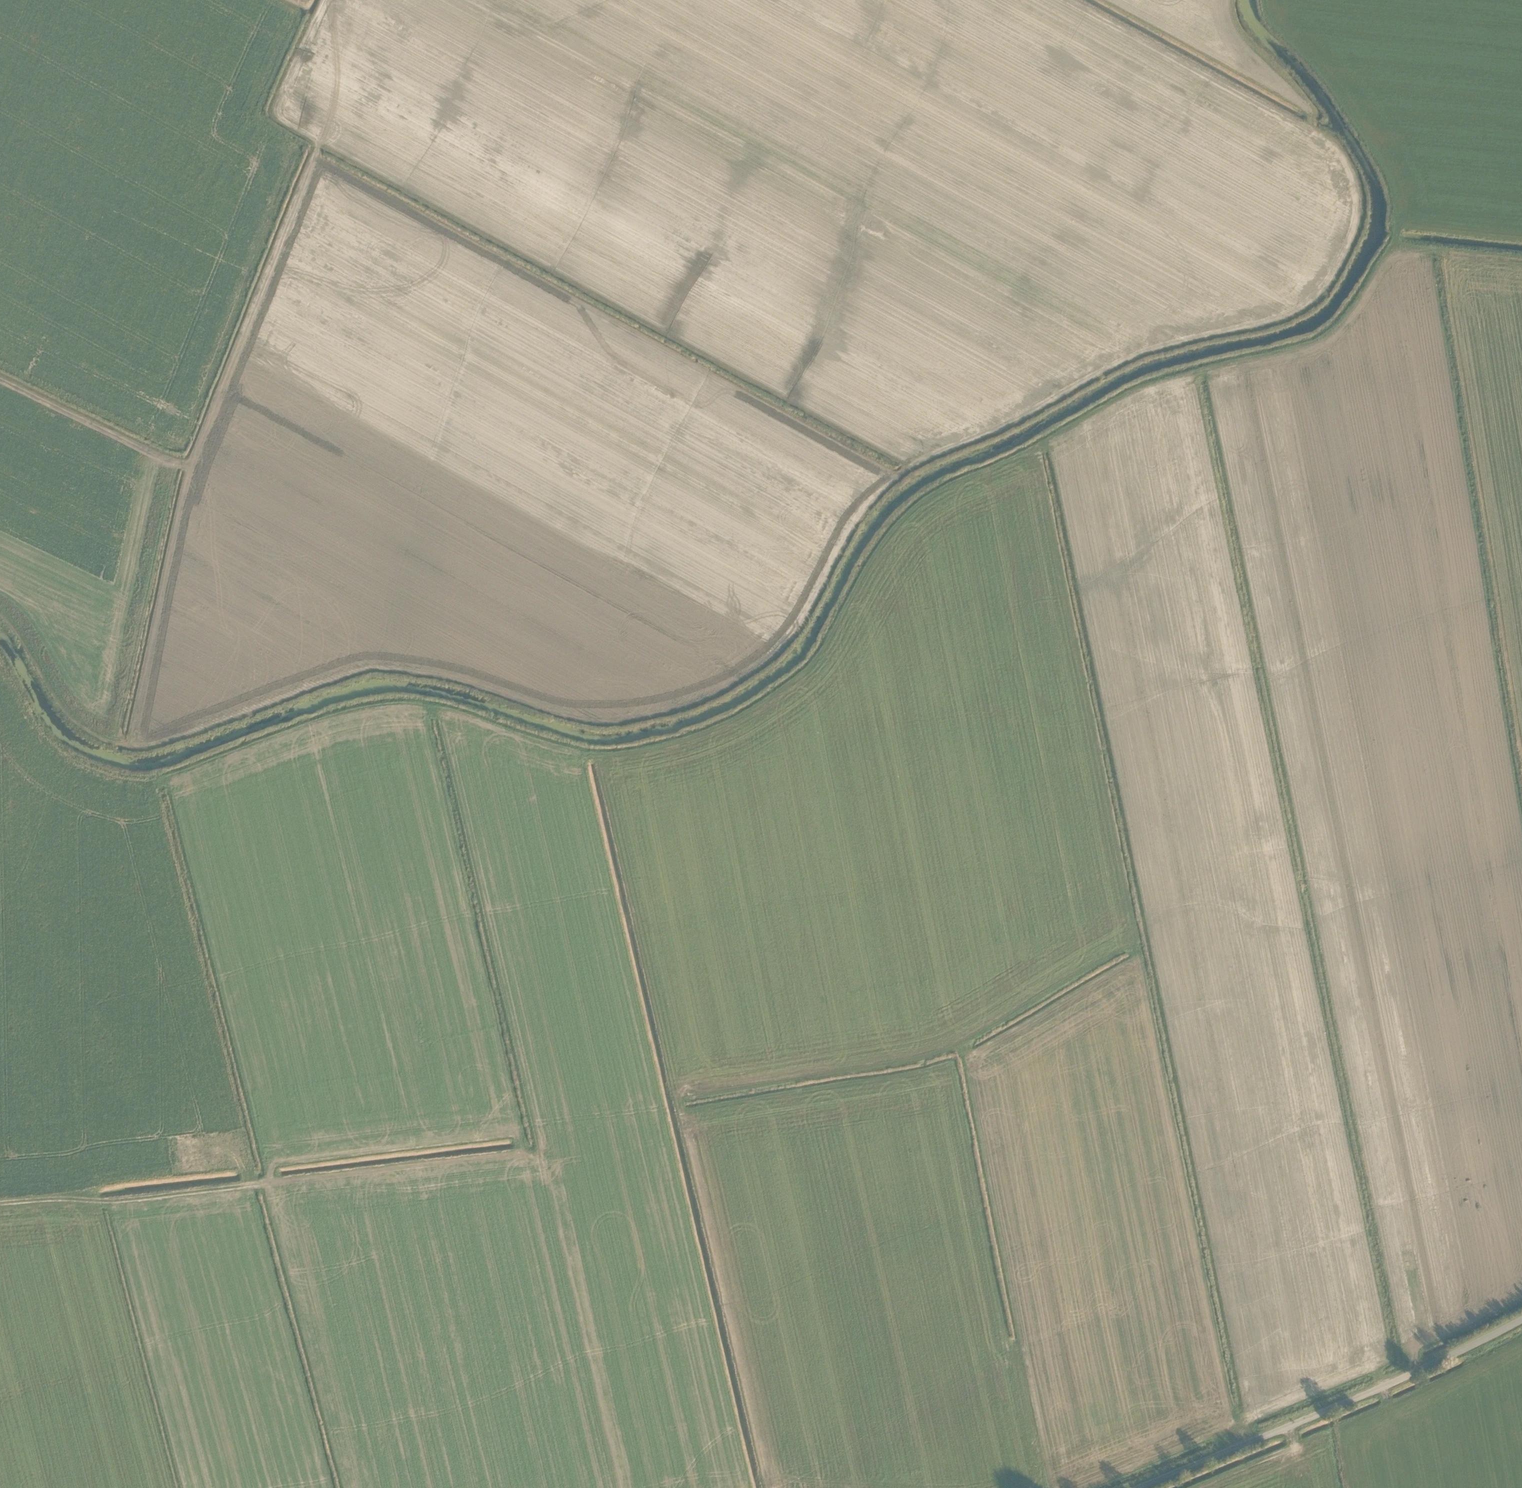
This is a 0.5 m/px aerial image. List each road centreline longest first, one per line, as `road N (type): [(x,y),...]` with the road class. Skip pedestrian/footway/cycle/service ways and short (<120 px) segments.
road 1 (unclassified): [(1144,1487),(1521,1320)]

